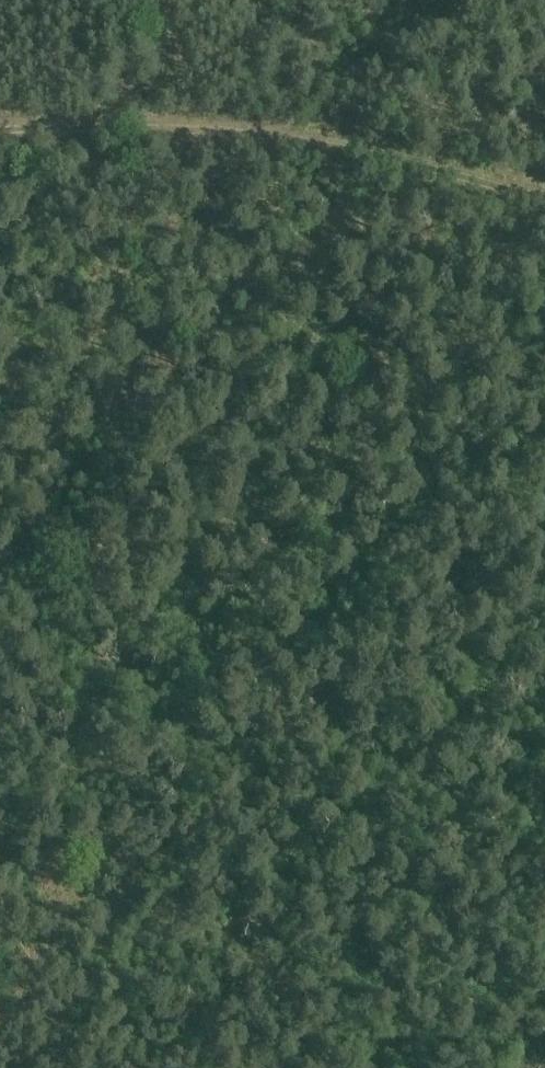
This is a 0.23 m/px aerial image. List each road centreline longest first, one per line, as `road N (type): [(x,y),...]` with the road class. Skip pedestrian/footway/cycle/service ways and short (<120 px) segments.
road 1 (track): [(544,199),(273,137),(148,126),(0,131)]

